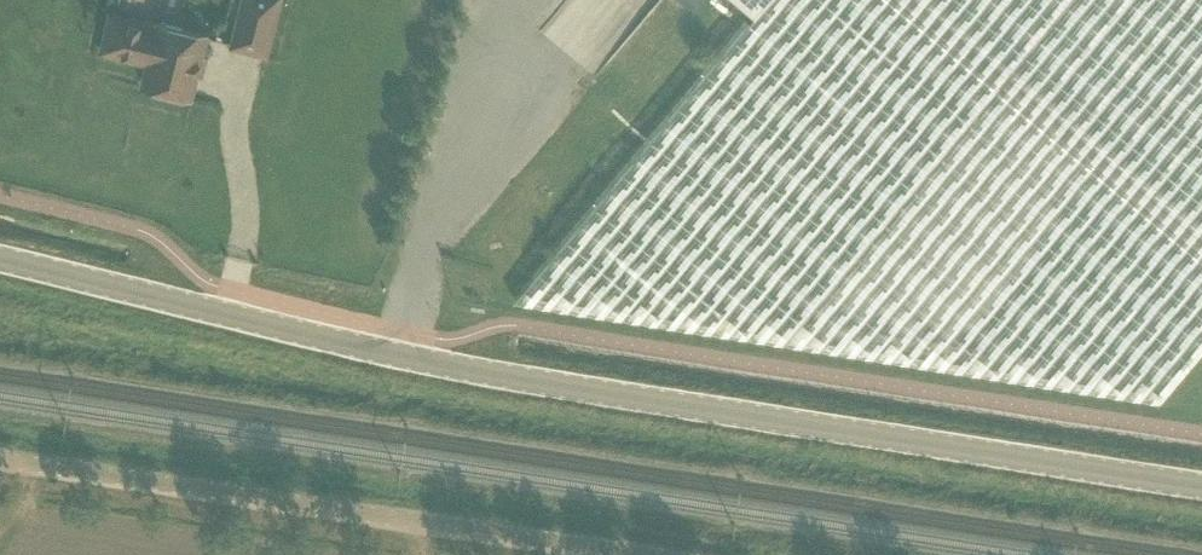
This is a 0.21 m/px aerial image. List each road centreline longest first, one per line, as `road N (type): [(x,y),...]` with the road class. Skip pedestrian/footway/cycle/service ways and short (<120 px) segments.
road 1 (tertiary): [(1201,485),(467,369),(0,257)]
road 2 (unclassified): [(617,554),(0,461)]

